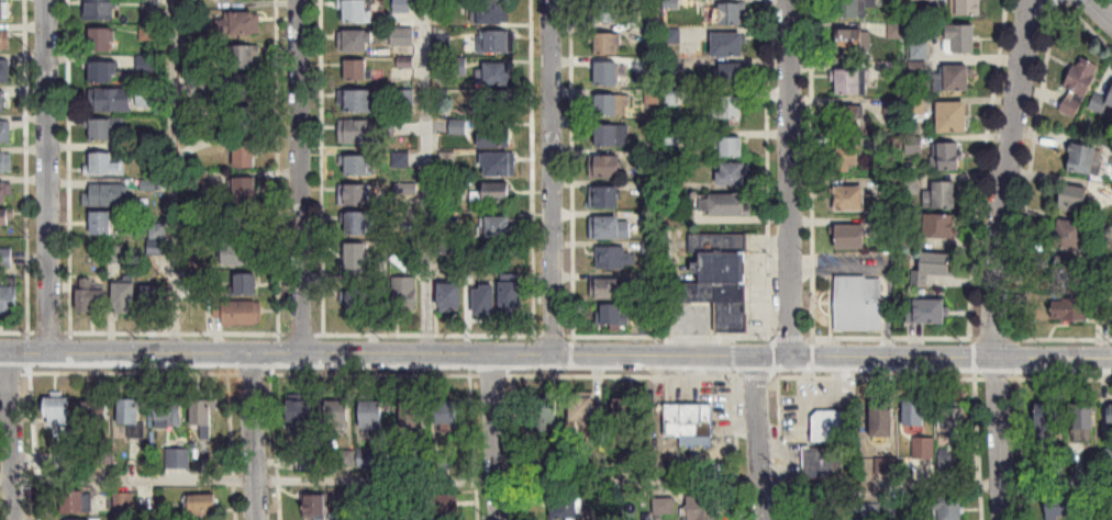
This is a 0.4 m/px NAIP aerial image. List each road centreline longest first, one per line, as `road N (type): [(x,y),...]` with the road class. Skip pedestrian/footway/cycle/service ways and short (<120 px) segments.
road 1 (secondary): [(0,353),(1111,358)]
road 2 (residential): [(1036,0),(1004,178),(993,358)]
road 3 (residential): [(791,358),(789,0)]
road 4 (residential): [(545,0),(548,357)]
road 5 (residential): [(297,0),(302,354)]
road 6 (residential): [(44,0),(48,353)]
road 7 (residential): [(7,353),(16,519)]
road 8 (residential): [(251,354),(259,519)]
road 9 (residential): [(491,357),(500,519)]
road 10 (residential): [(993,358),(1002,519)]
road 11 (residential): [(758,358),(764,519)]

